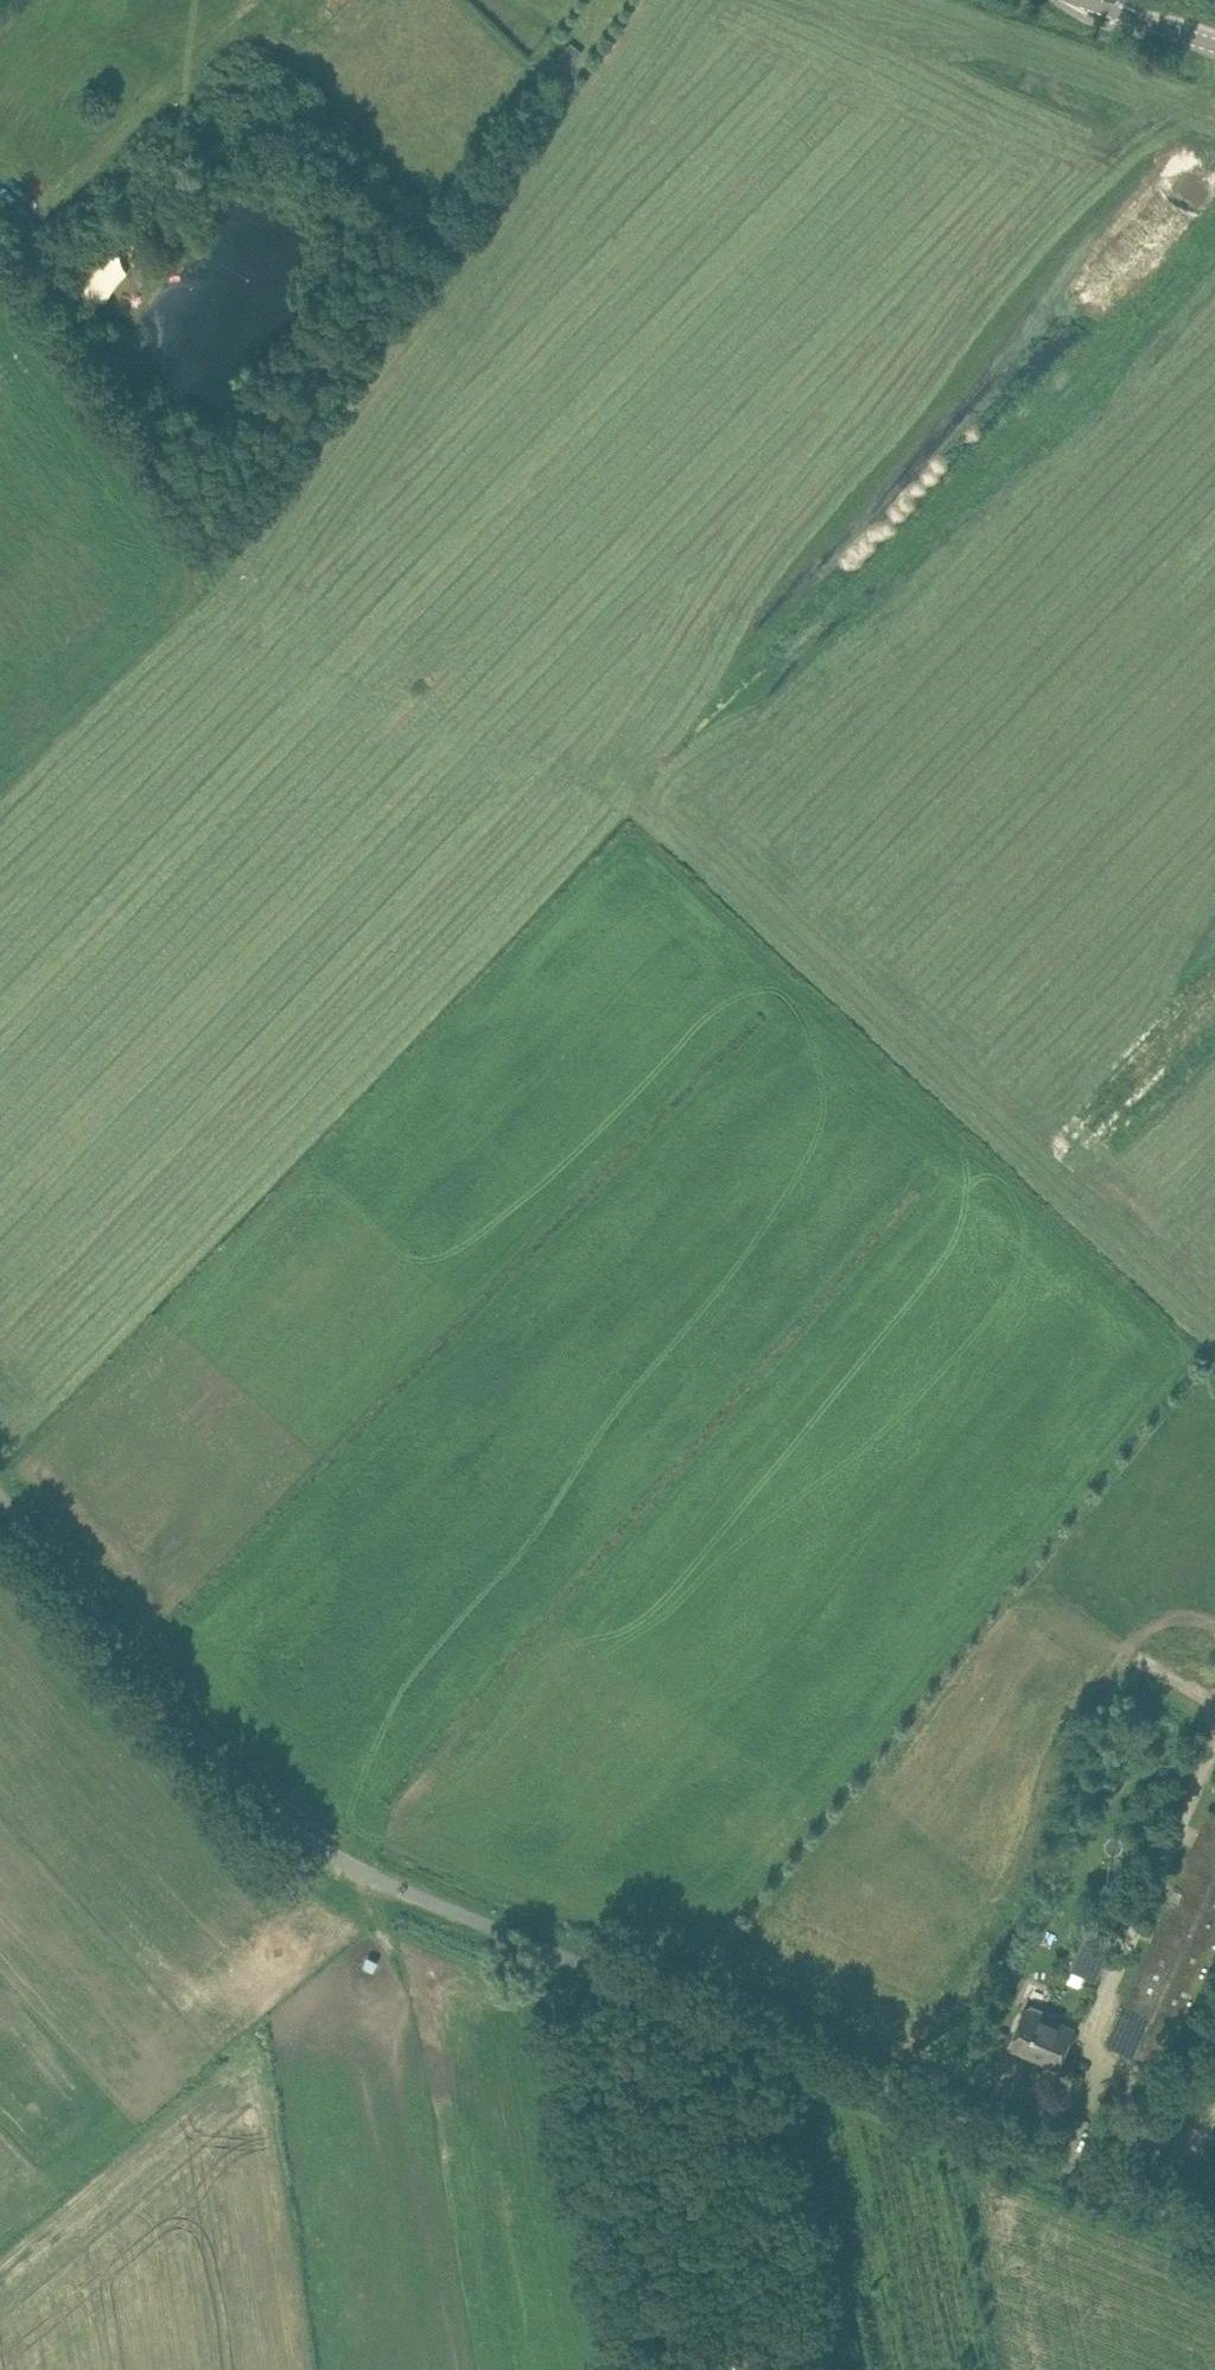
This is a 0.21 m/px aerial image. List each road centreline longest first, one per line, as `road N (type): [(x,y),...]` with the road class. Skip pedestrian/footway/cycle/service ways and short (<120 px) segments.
road 1 (unclassified): [(1214,2225),(369,1871),(274,1812),(175,1712),(0,1505)]
road 2 (tertiary): [(1214,43),(1087,0)]

